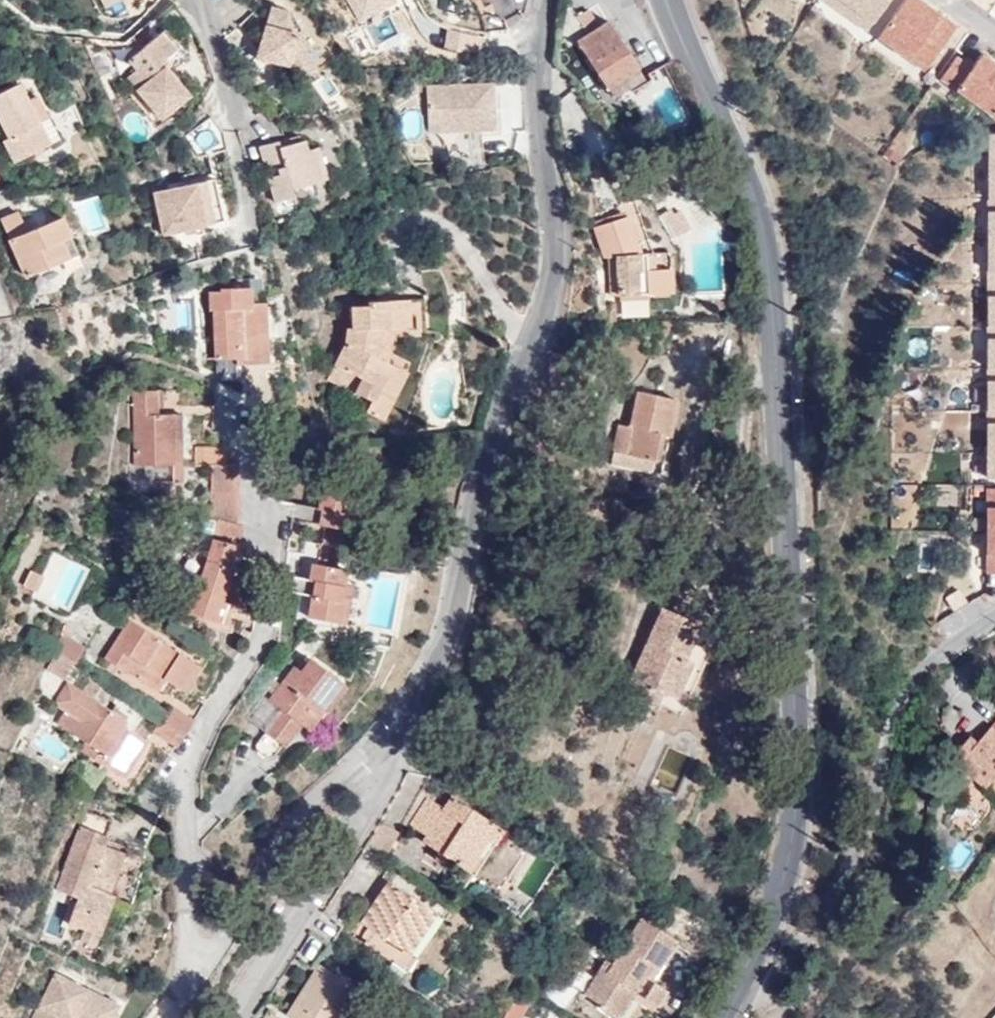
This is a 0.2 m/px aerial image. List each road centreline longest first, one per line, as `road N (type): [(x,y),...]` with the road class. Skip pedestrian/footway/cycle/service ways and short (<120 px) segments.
road 1 (residential): [(546,0),(532,52),(551,235),(546,302),(436,655),(358,809),(232,1017)]
road 2 (tertiary): [(714,1017),(773,914),(795,830),(799,751),(762,217),(667,0)]

